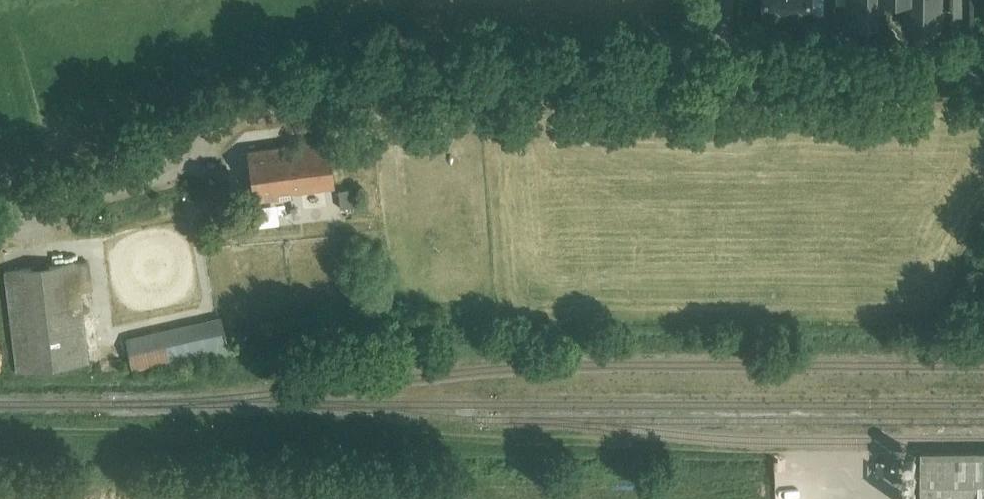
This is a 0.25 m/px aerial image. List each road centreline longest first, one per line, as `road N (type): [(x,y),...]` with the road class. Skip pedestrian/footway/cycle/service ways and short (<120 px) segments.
road 1 (track): [(0,428),(590,440)]
road 2 (residential): [(983,70),(757,69),(730,53),(717,0)]

